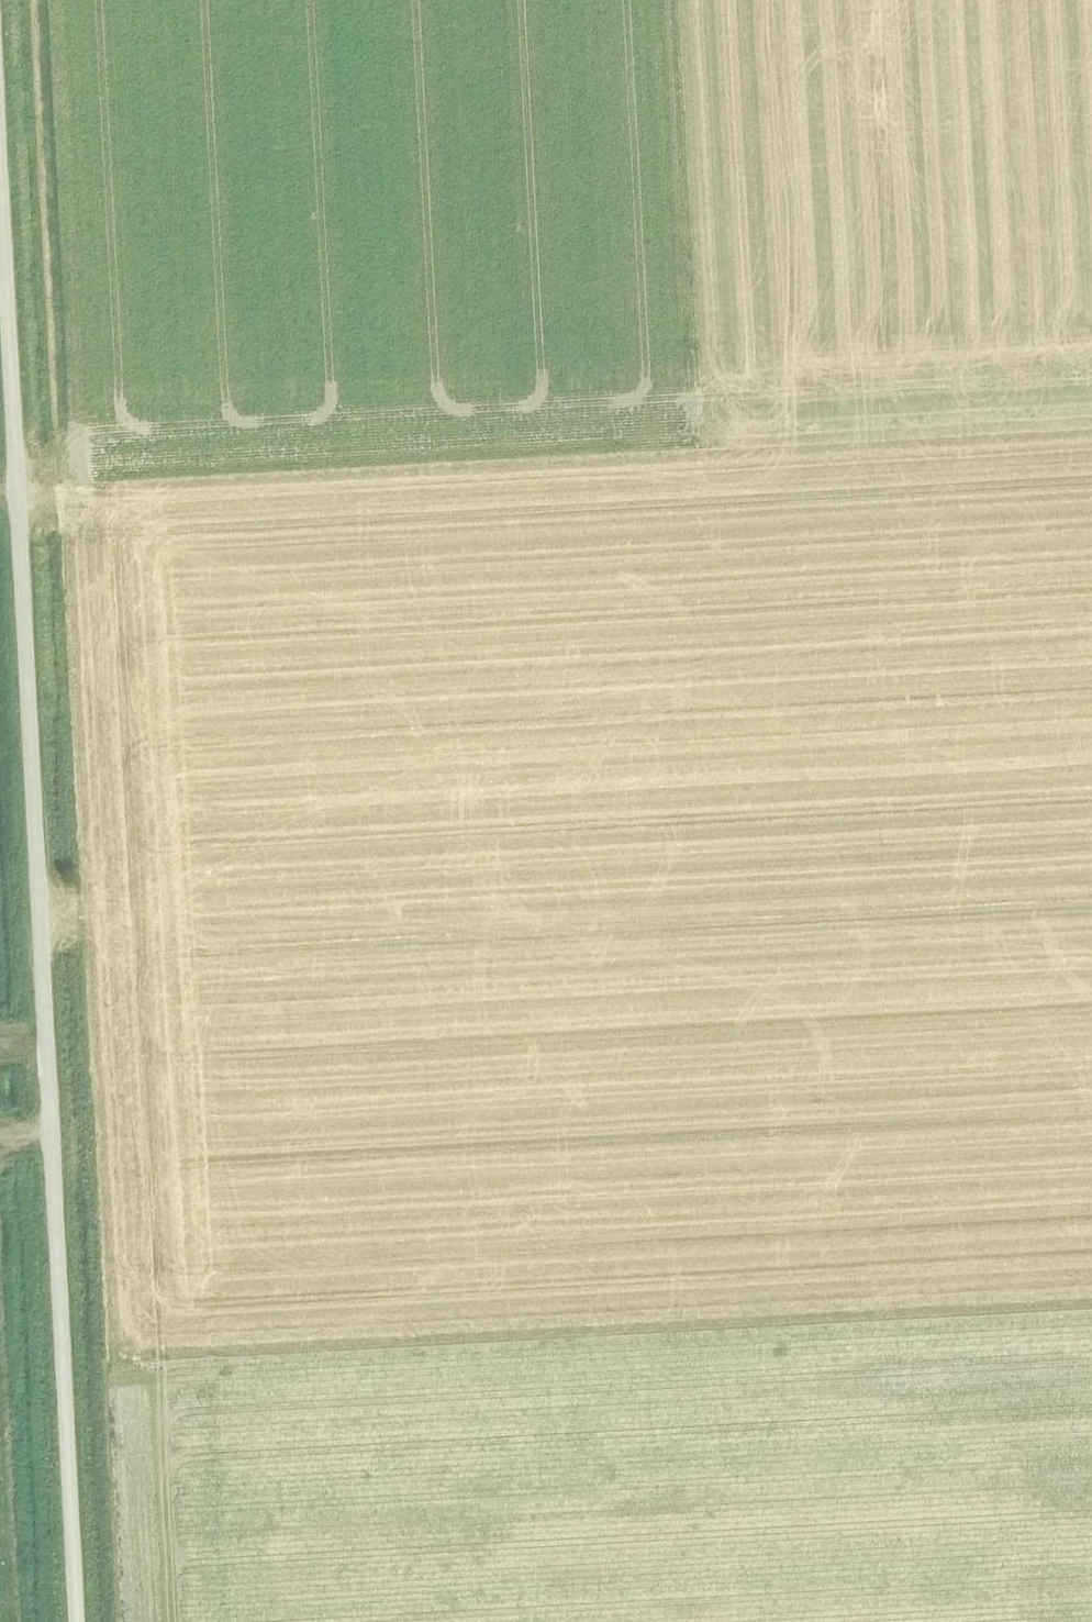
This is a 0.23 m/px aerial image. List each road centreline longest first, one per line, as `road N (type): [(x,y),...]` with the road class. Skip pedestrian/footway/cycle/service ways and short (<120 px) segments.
road 1 (unclassified): [(77,1621),(0,97)]

